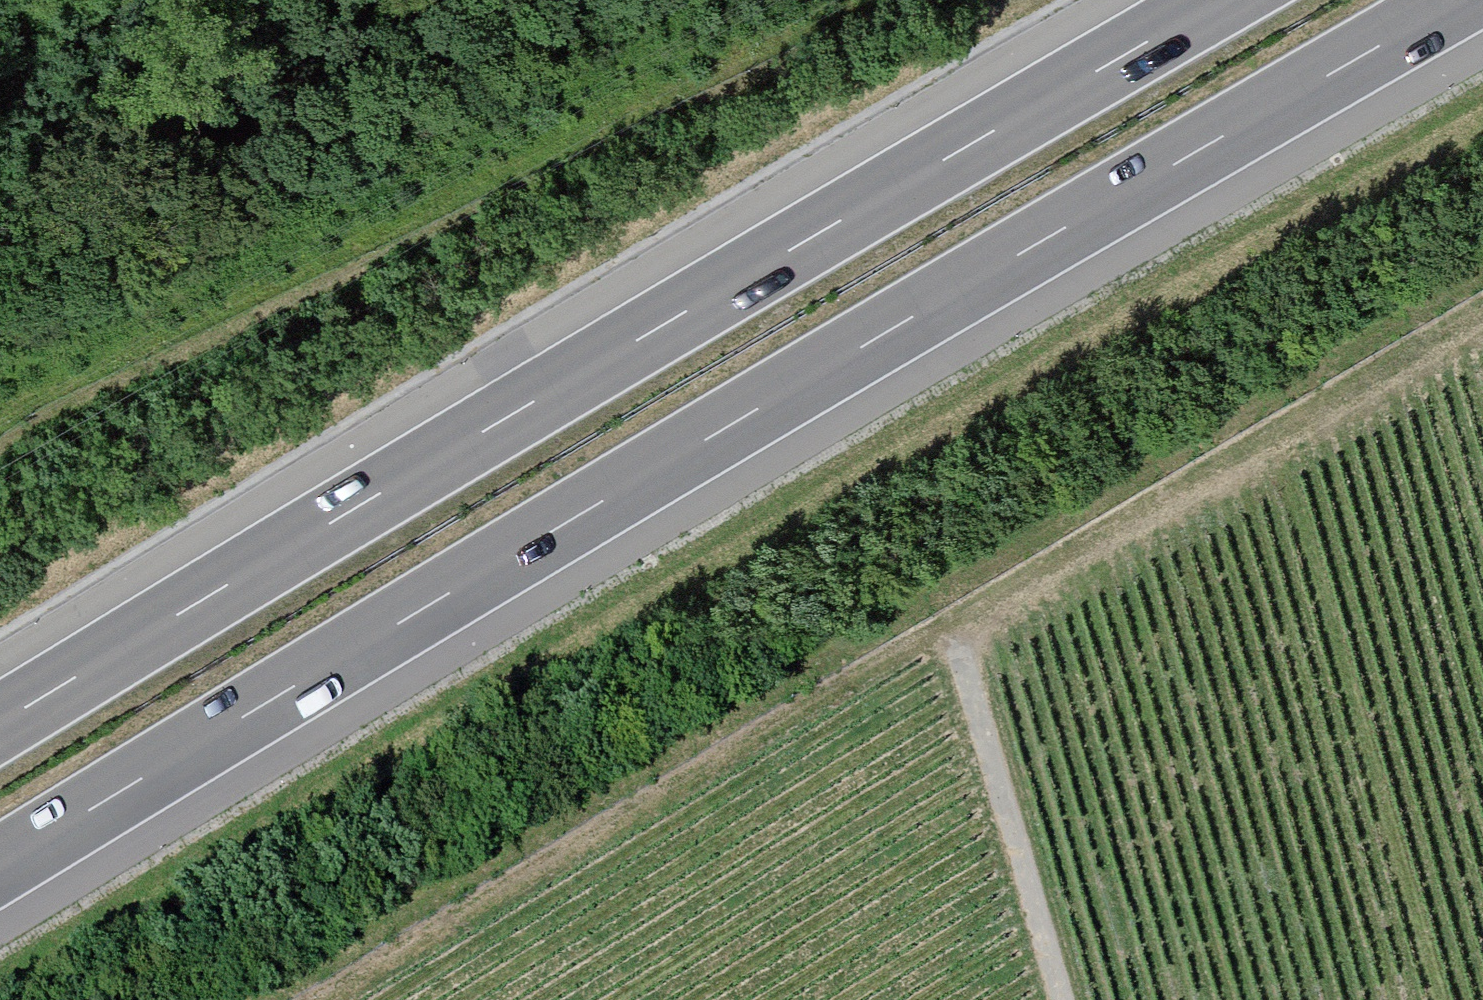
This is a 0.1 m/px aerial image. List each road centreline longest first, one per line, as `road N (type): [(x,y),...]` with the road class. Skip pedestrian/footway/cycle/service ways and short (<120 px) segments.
road 1 (motorway): [(0,865),(721,431),(1460,0)]
road 2 (motorway): [(1219,0),(0,723)]
road 3 (track): [(323,999),(1482,310)]
road 4 (track): [(953,628),(1063,999)]

